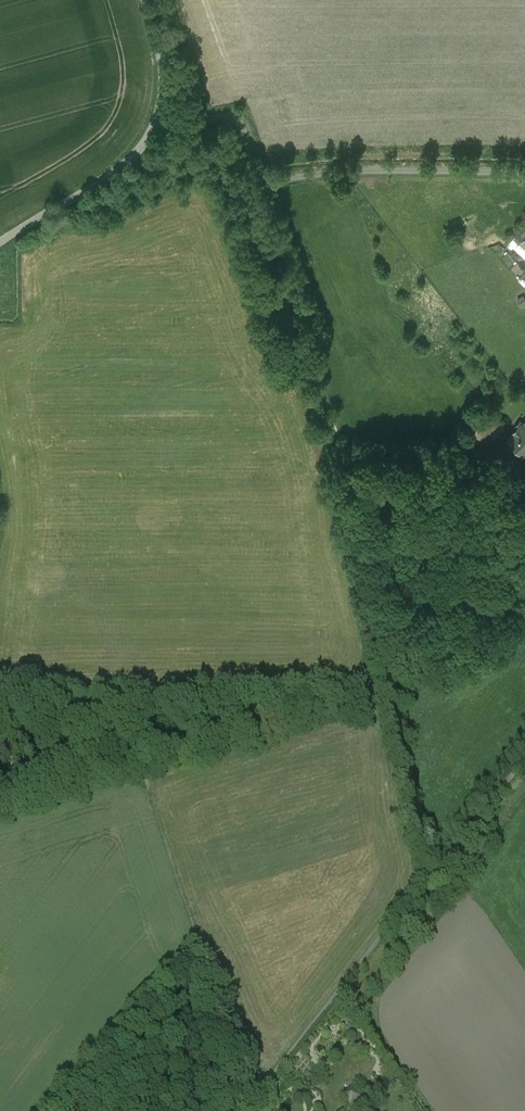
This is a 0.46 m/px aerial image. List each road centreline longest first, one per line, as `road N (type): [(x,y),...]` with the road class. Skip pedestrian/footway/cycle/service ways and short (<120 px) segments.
road 1 (unclassified): [(0,243),(109,176),(143,144),(161,104),(163,75),(144,0)]

